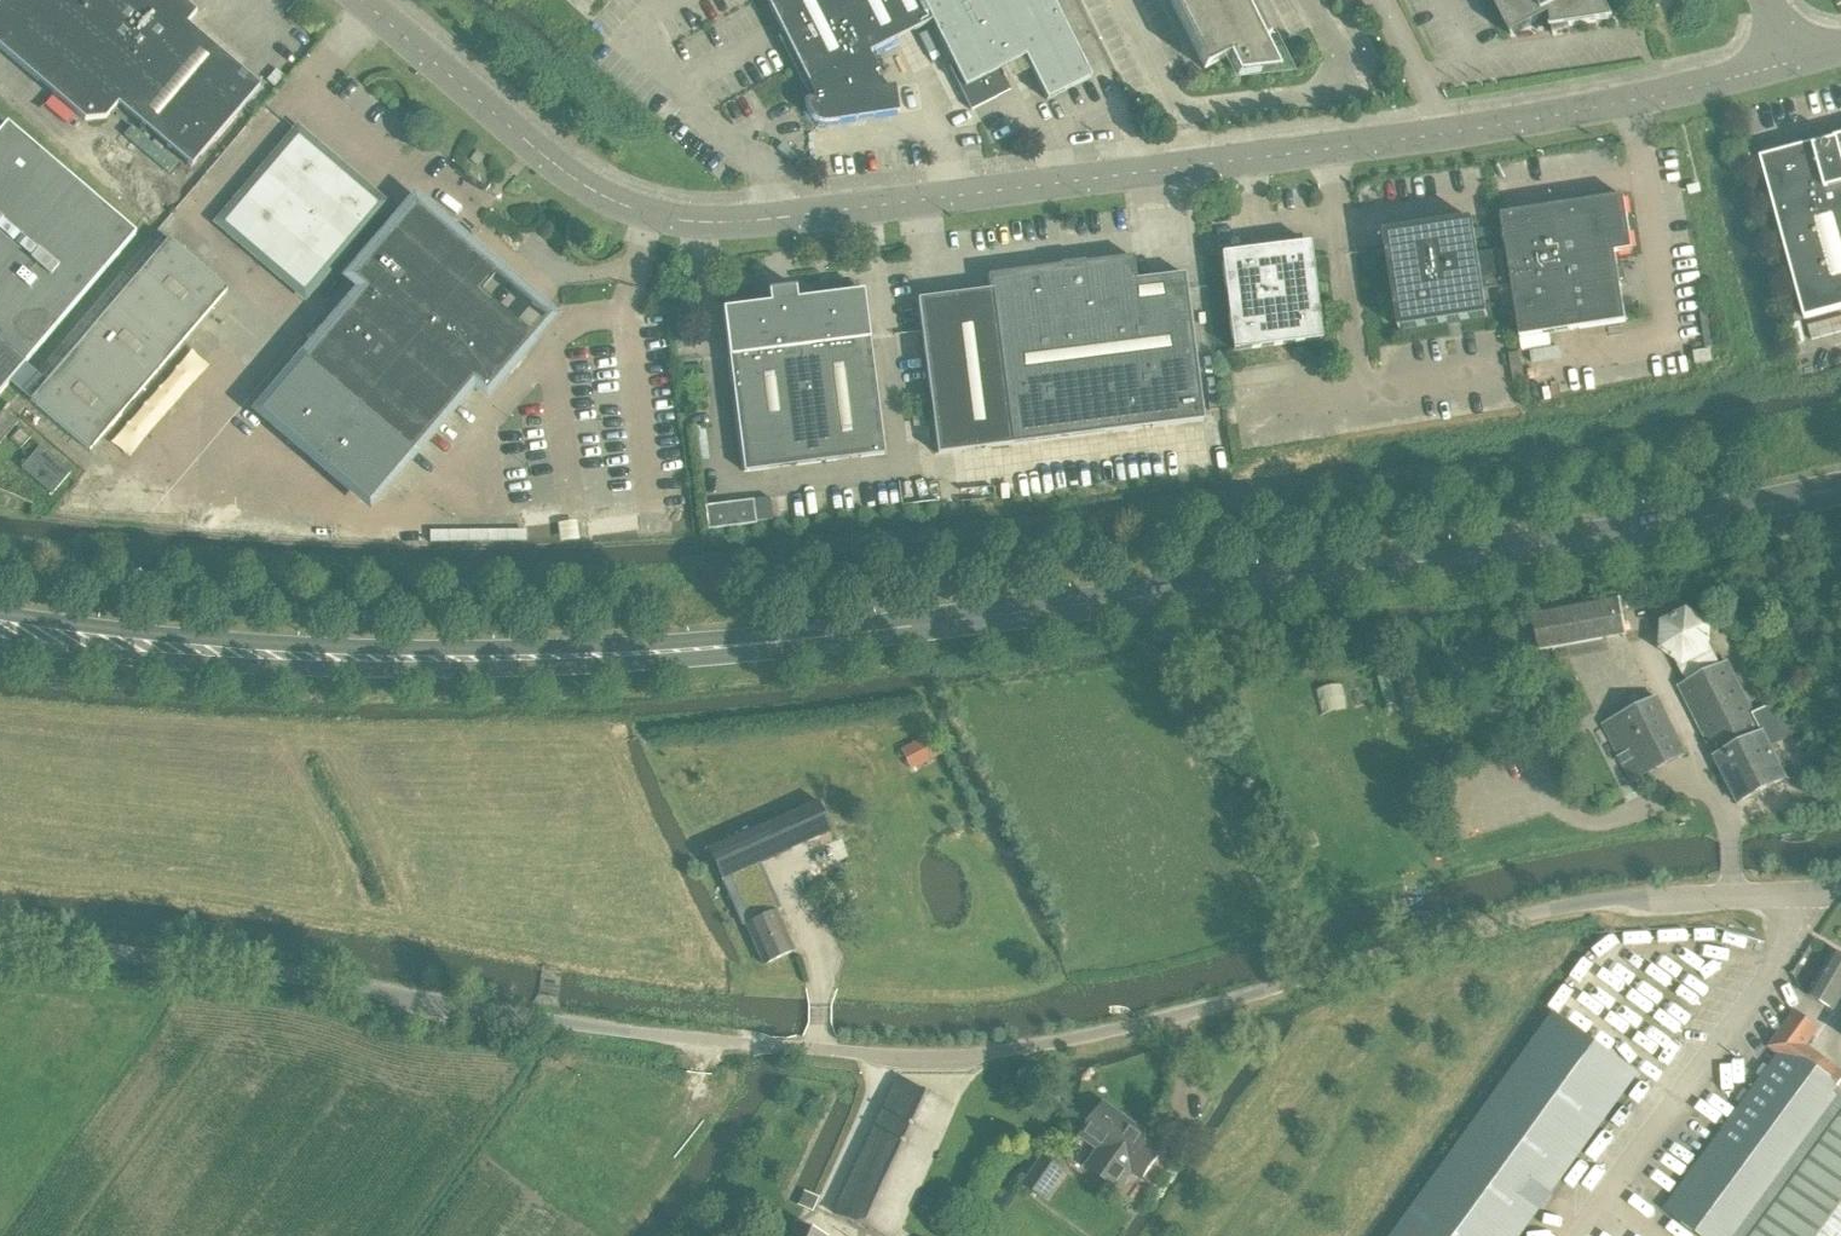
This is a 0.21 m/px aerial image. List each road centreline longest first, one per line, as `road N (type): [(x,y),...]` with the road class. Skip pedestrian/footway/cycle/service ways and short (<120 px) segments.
road 1 (unclassified): [(1840,886),(1536,914),(1155,1023),(928,1061),(677,1039),(0,940)]
road 2 (secondary): [(0,627),(354,658),(682,651),(1443,559),(1668,526),(1840,489)]
road 3 (unclassified): [(1449,134),(922,202),(678,223),(602,199),(365,0)]
road 4 (unclassified): [(1798,62),(1636,106),(1449,134)]
road 5 (unclassified): [(1449,134),(1387,0)]

